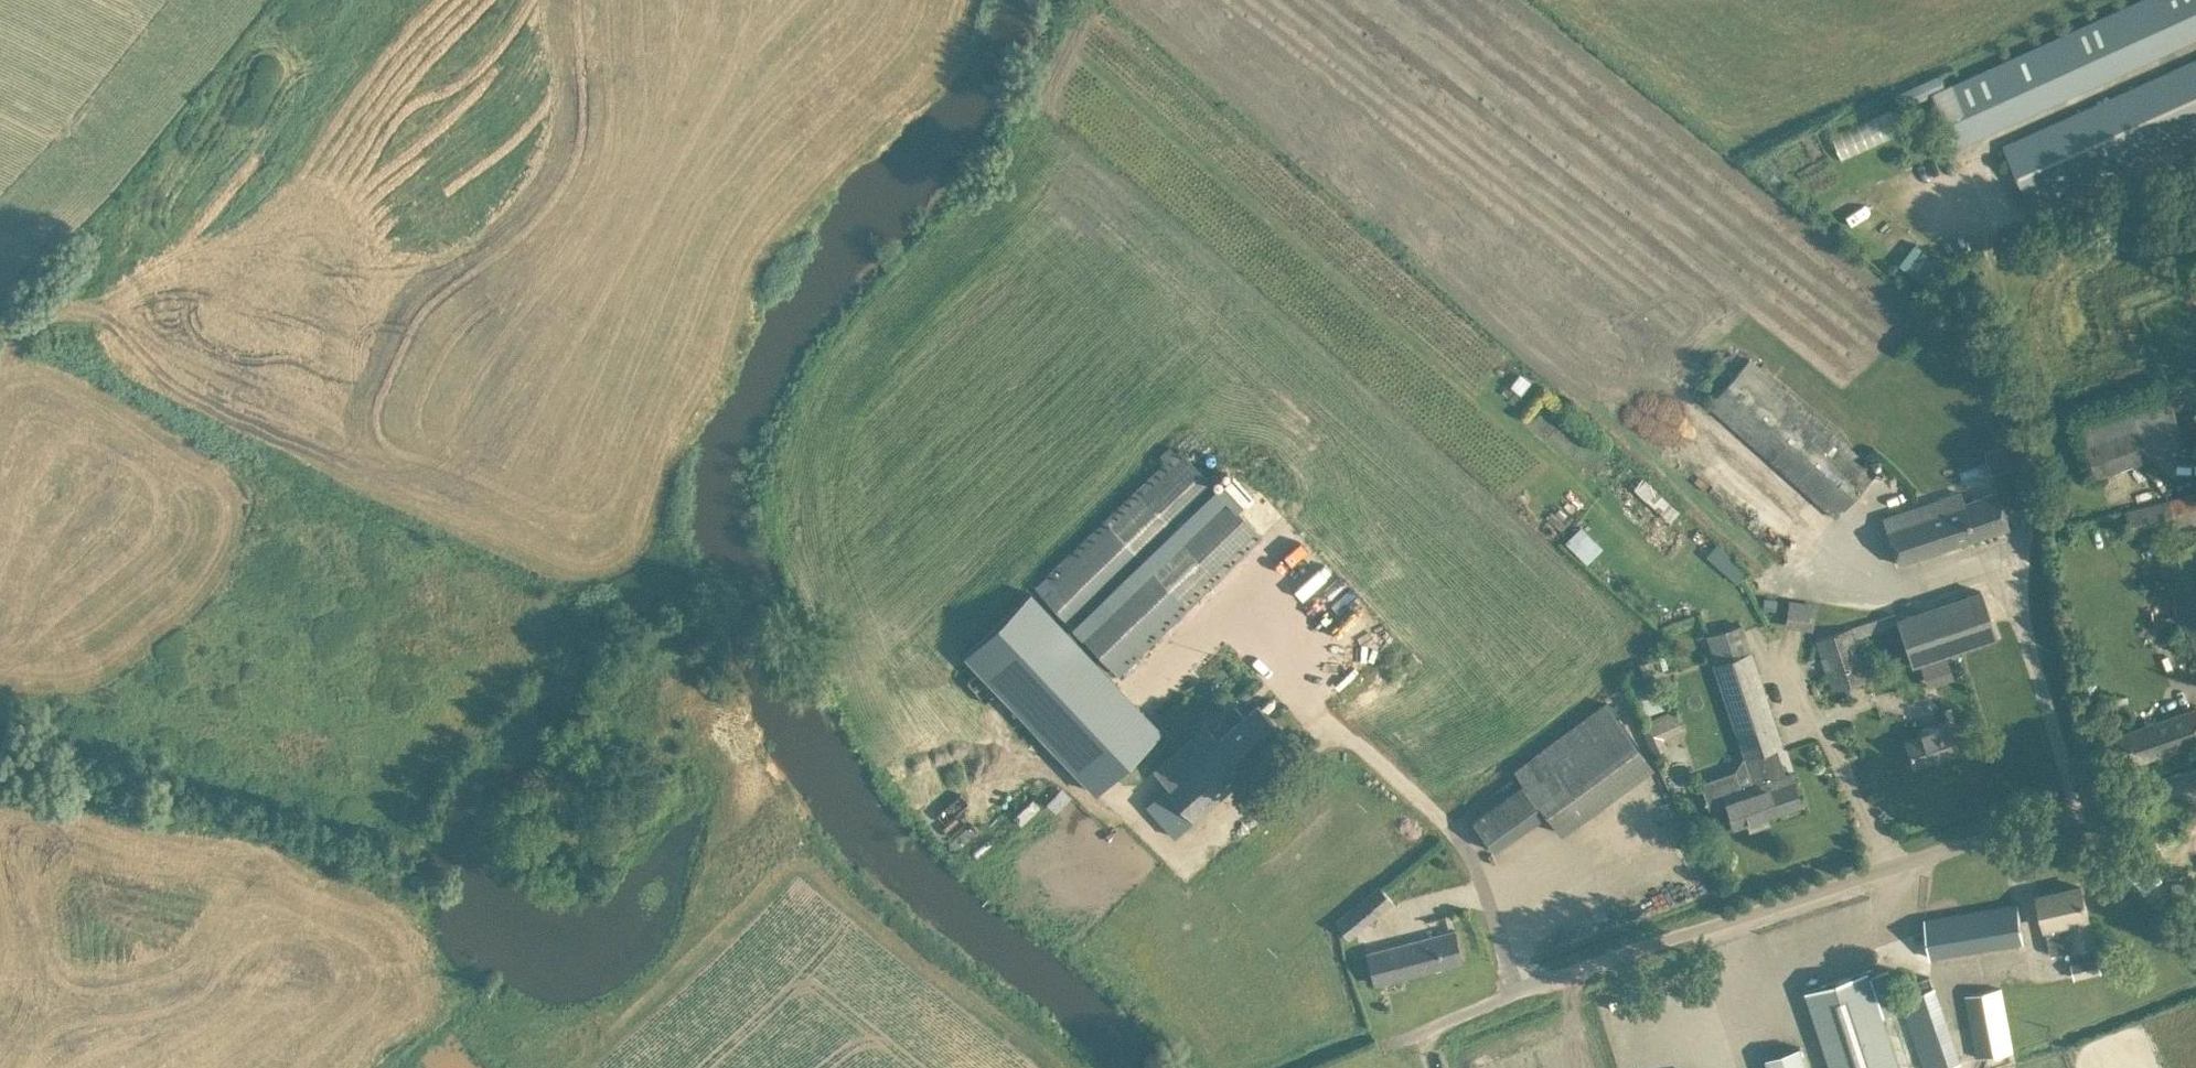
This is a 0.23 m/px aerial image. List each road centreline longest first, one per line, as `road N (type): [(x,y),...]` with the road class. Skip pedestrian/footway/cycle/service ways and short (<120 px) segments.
road 1 (residential): [(1389,1048),(1862,875),(2195,777)]

